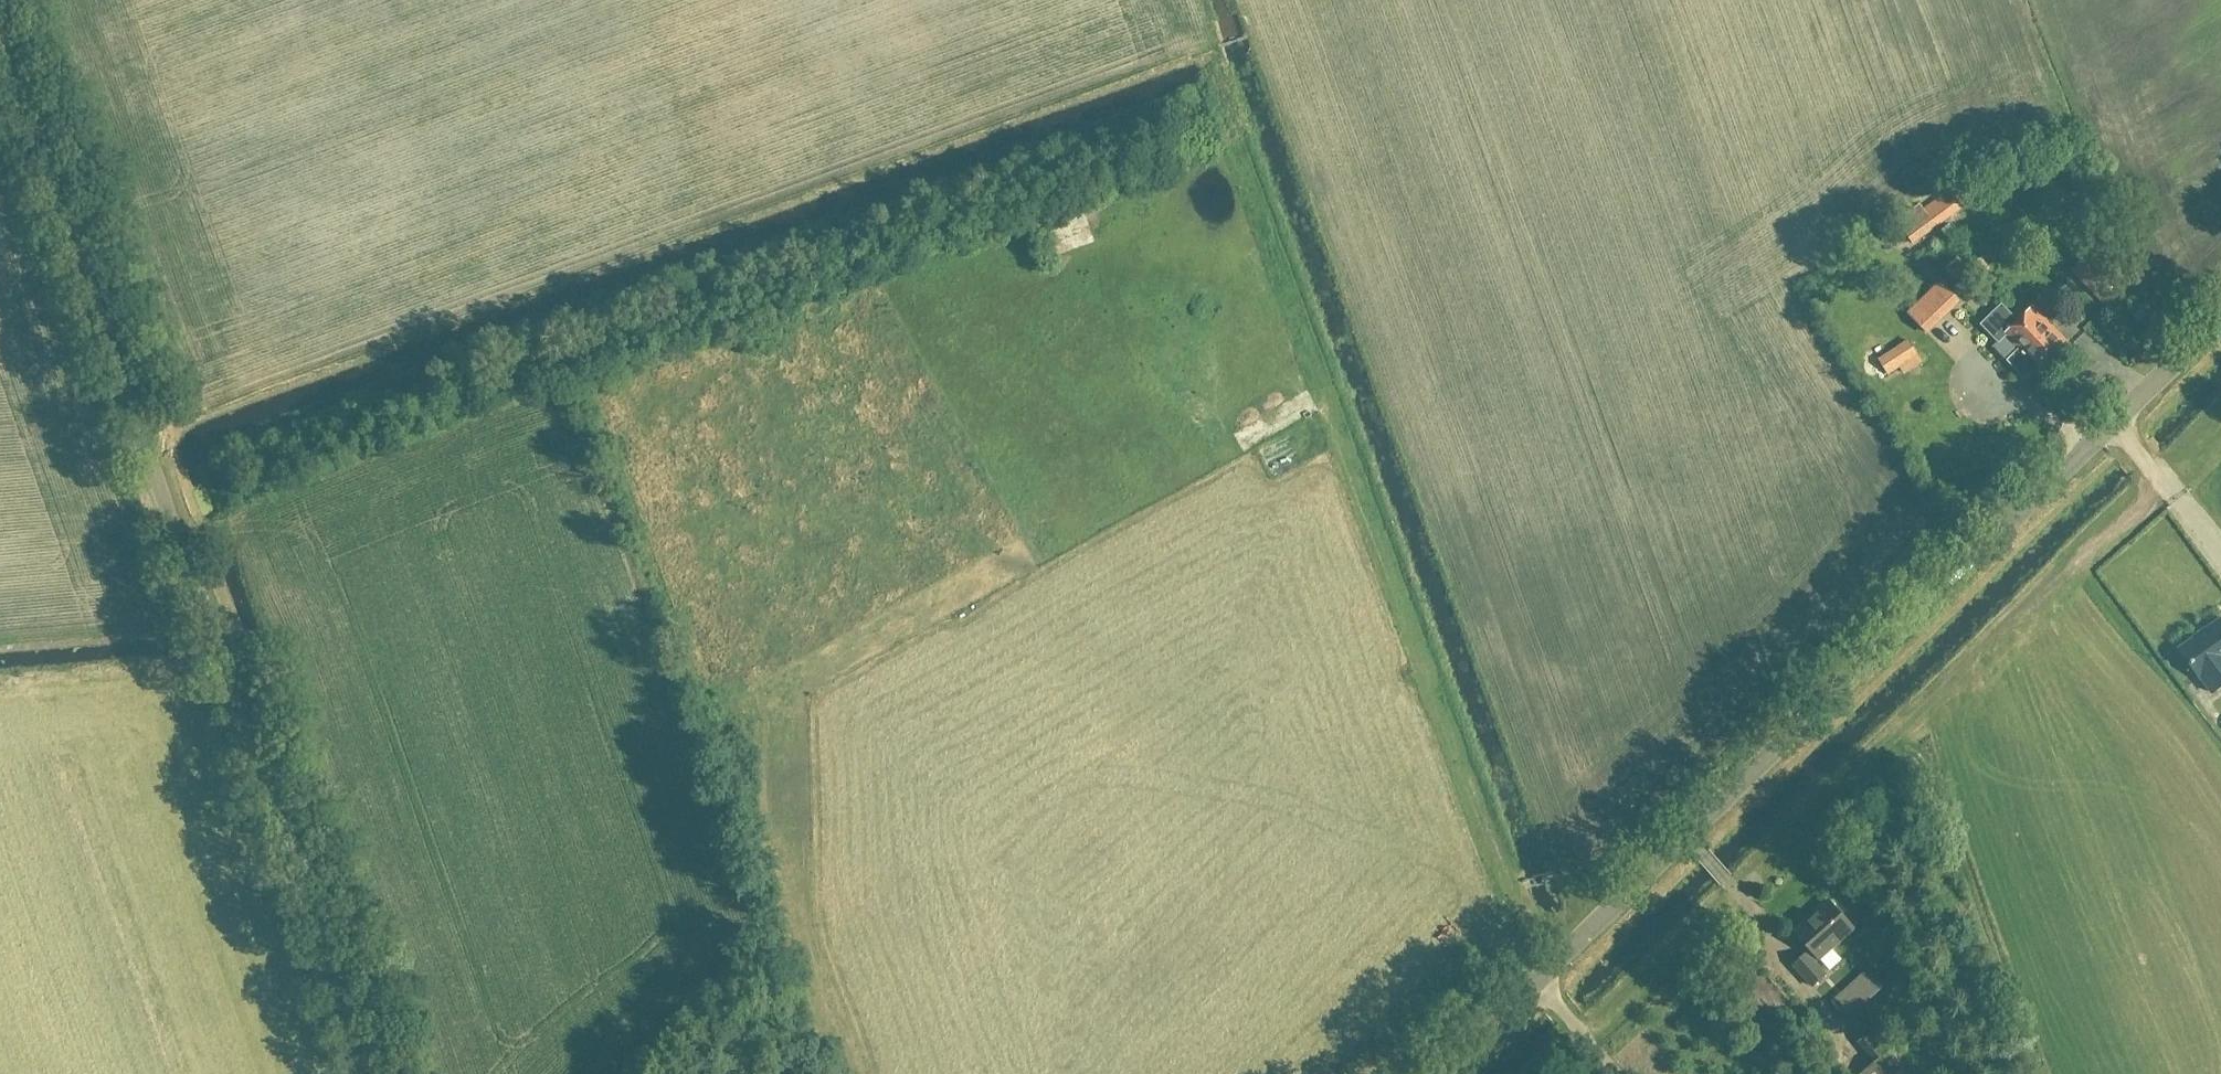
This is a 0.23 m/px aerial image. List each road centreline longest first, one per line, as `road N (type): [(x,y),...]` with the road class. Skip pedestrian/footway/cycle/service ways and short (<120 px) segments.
road 1 (unclassified): [(1439,1073),(2220,319)]
road 2 (unclassified): [(370,1073),(0,55)]
road 3 (track): [(2220,427),(1554,1073)]

